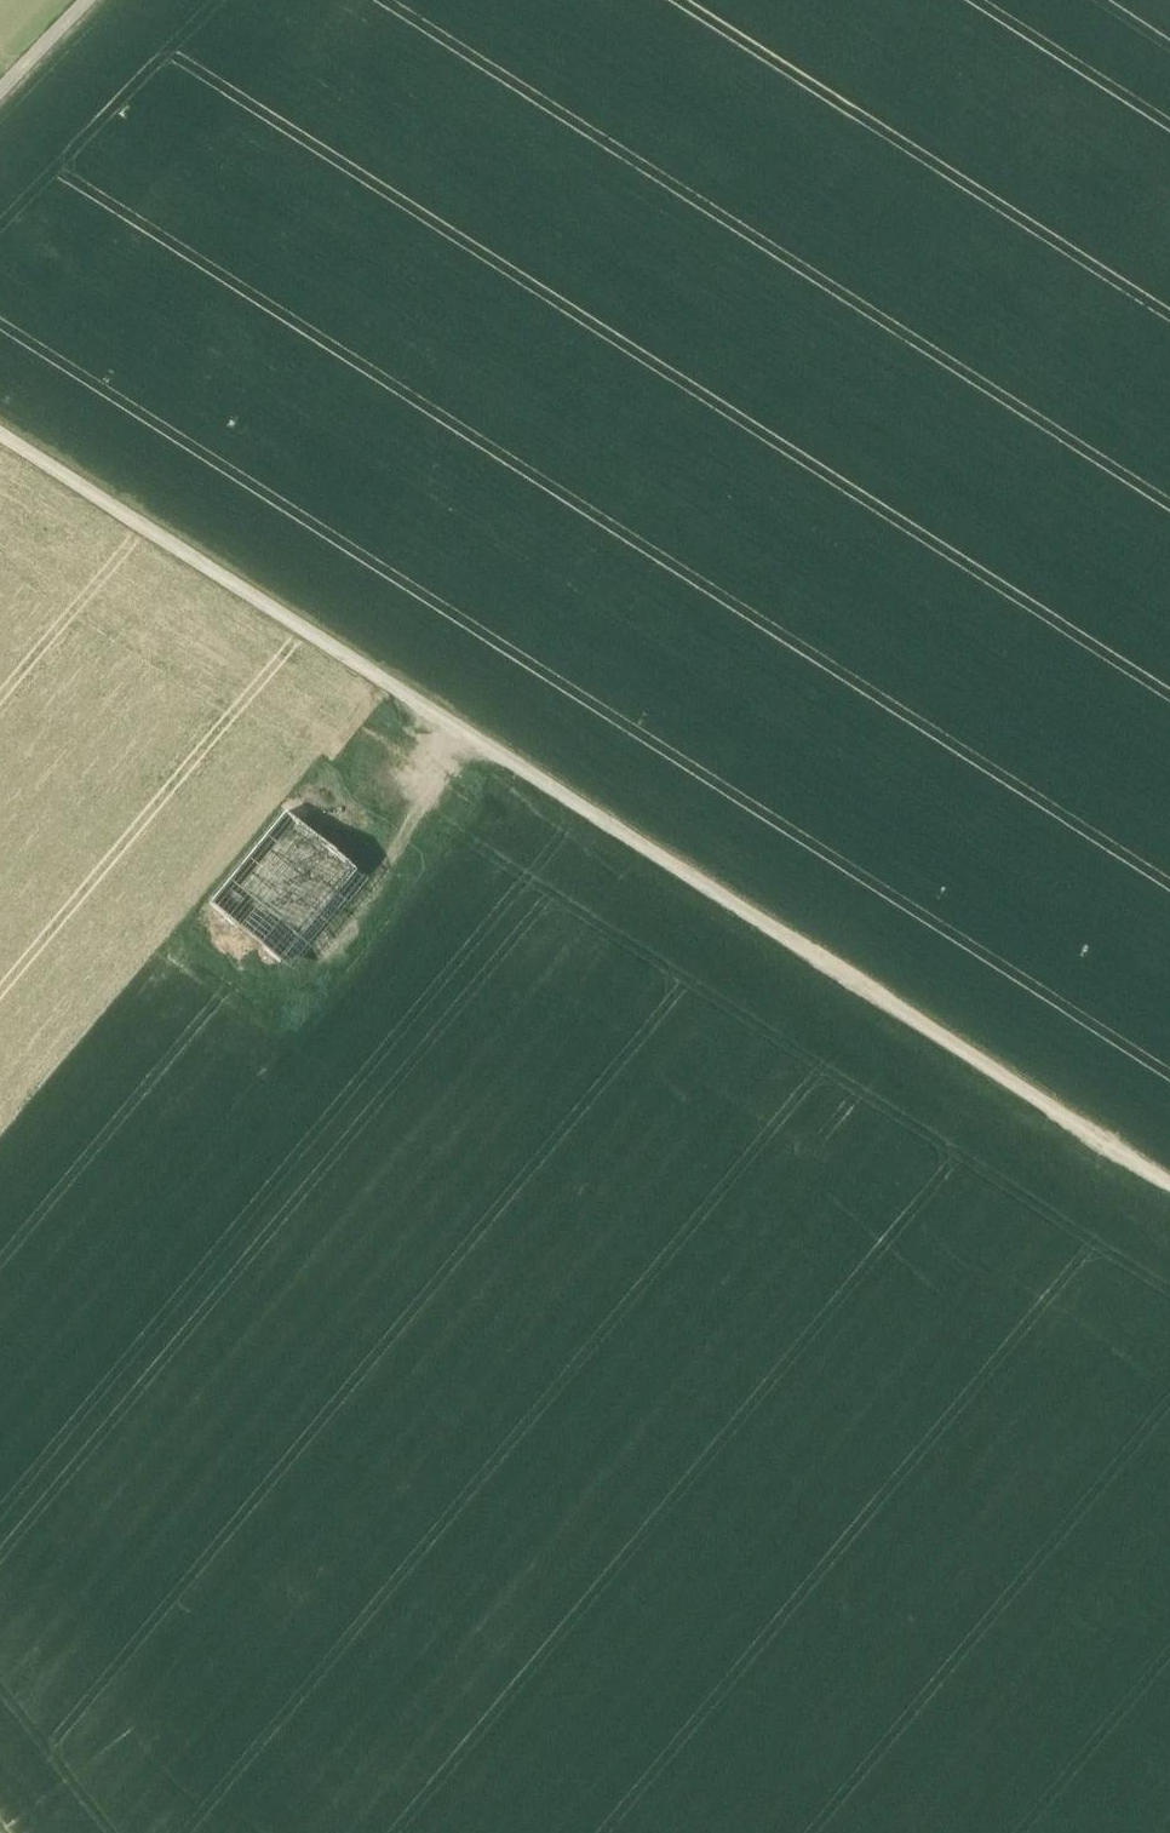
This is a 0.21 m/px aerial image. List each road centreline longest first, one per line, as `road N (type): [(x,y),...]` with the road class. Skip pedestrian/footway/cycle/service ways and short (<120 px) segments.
road 1 (track): [(1169,1183),(0,434)]
road 2 (track): [(0,95),(90,0)]

